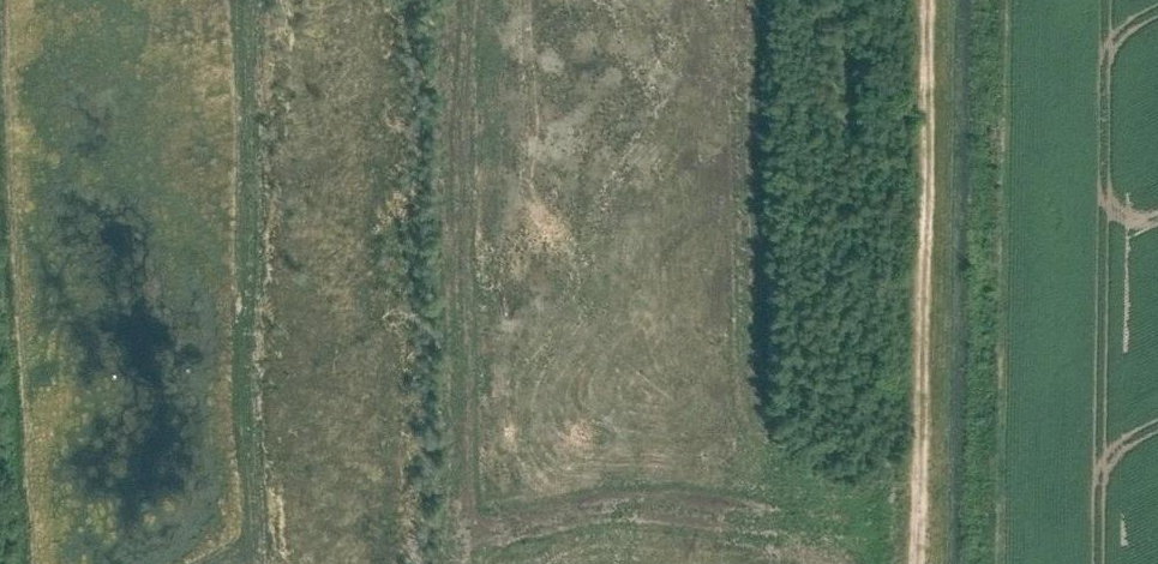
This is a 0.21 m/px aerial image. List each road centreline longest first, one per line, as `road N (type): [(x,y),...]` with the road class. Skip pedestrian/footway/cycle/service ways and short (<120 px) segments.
road 1 (track): [(923,0),(915,563)]

